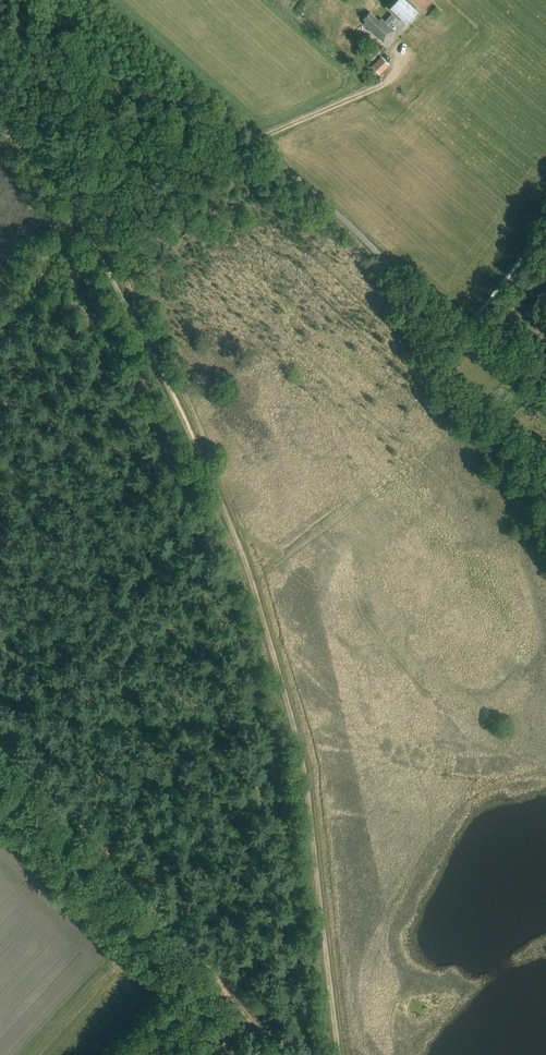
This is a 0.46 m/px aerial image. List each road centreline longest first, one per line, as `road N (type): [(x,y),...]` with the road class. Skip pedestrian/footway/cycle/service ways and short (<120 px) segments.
road 1 (track): [(0,124),(58,182),(74,210),(176,397),(257,590),(310,799),(339,1054)]
road 2 (track): [(274,1054),(0,752)]
road 3 (track): [(0,112),(69,128),(154,112),(253,140),(383,86)]
road 4 (track): [(0,341),(74,210)]

